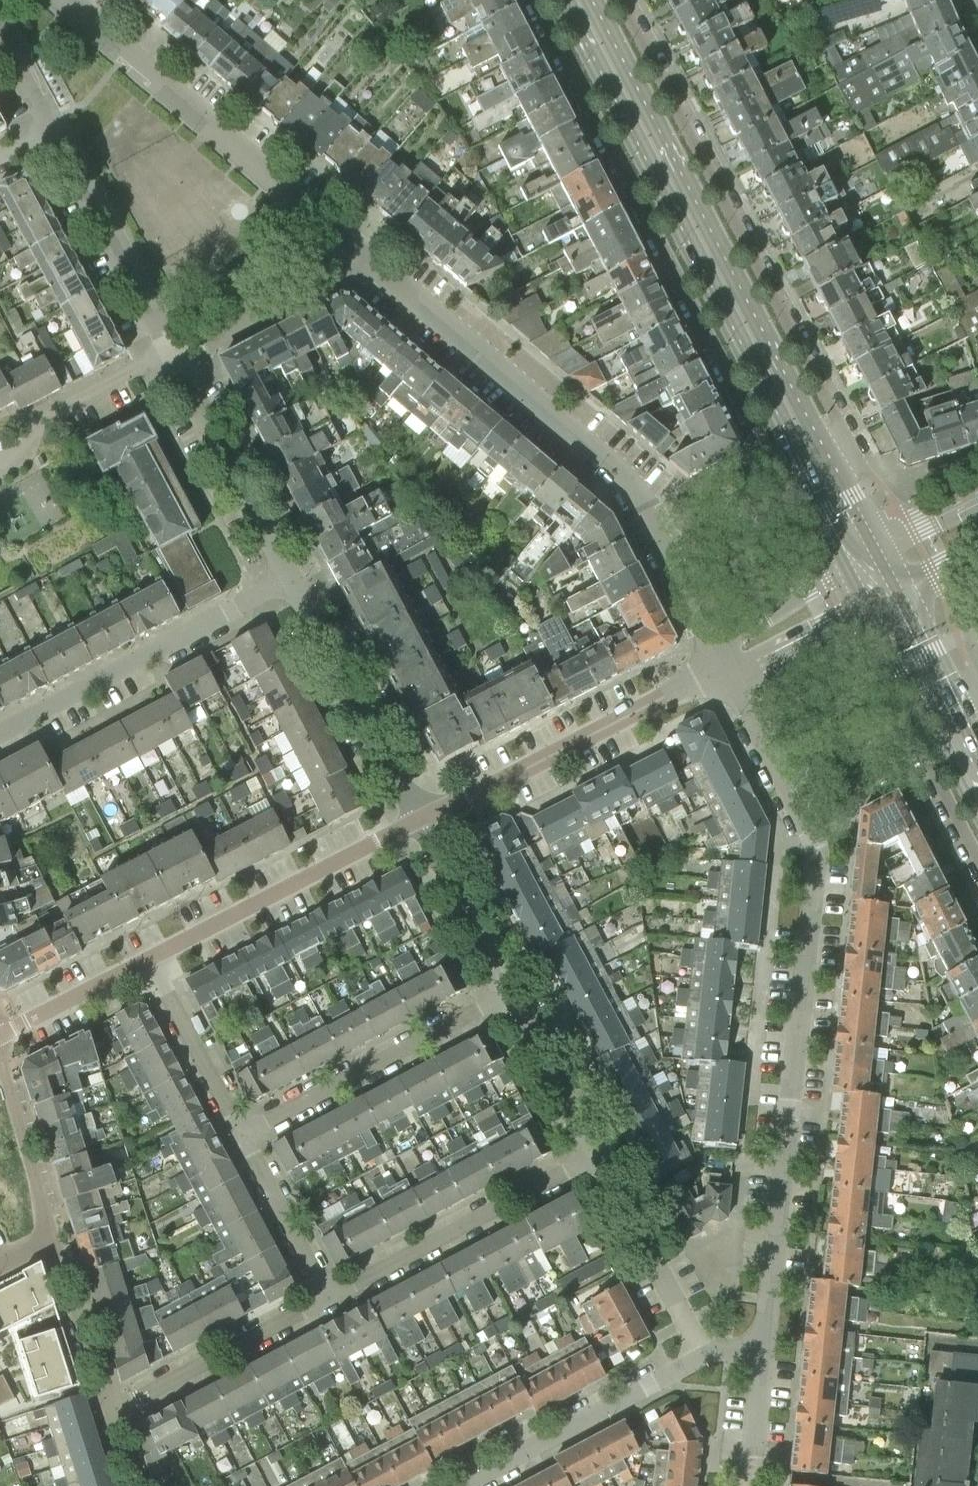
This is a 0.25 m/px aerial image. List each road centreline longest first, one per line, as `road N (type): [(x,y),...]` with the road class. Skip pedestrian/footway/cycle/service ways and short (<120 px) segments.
road 1 (residential): [(763,1346),(817,849),(724,665)]
road 2 (residential): [(534,0),(777,470),(804,469)]
road 3 (residential): [(724,665),(625,474),(366,259)]
road 4 (secondary): [(844,483),(591,0)]
road 5 (residential): [(844,483),(859,459),(622,0)]
road 6 (secondary): [(563,0),(804,469)]
road 7 (residential): [(366,259),(63,0)]
road 8 (residential): [(420,821),(724,665)]
road 9 (residential): [(0,734),(293,577)]
road 10 (residential): [(330,1296),(601,1153)]
road 11 (residential): [(245,1133),(513,992)]
road 12 (residential): [(152,956),(420,821)]
road 13 (residential): [(450,1485),(706,1351)]
road 14 (residential): [(420,821),(293,577)]
road 15 (residential): [(52,127),(177,356)]
road 16 (residential): [(109,1412),(330,1296)]
road 17 (residential): [(293,577),(177,356)]
road 18 (residential): [(706,1351),(601,1153)]
road 19 (residential): [(177,356),(366,259)]
road 20 (residential): [(0,466),(32,451),(66,414),(177,356)]
road 21 (residential): [(245,1133),(152,956)]
road 22 (residential): [(513,992),(420,821)]
road 23 (residential): [(109,1412),(53,1232)]
road 24 (residential): [(53,1232),(0,1054)]
road 25 (residential): [(330,1296),(245,1133)]
road 26 (residential): [(601,1153),(513,992)]
road 27 (residential): [(924,712),(911,739),(977,866)]
road 28 (residential): [(0,1034),(152,956)]
road 29 (residential): [(852,569),(740,632),(724,665)]
road 30 (residential): [(724,665),(757,666),(870,605)]
road 31 (residential): [(750,1485),(763,1346)]

